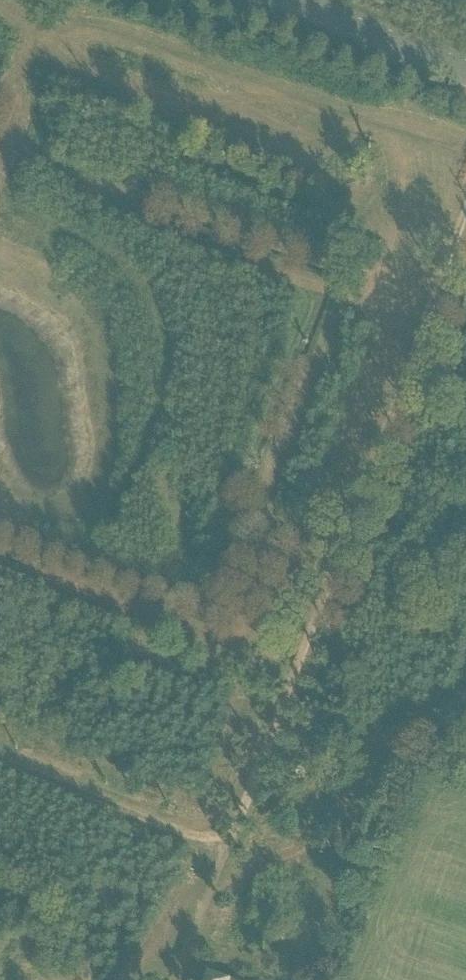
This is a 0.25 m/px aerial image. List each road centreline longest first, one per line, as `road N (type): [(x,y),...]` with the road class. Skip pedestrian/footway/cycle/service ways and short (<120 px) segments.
road 1 (track): [(0,760),(225,846),(465,207)]
road 2 (track): [(4,0),(465,160)]
road 3 (unclassified): [(465,70),(286,0)]
road 4 (track): [(225,846),(177,979)]

